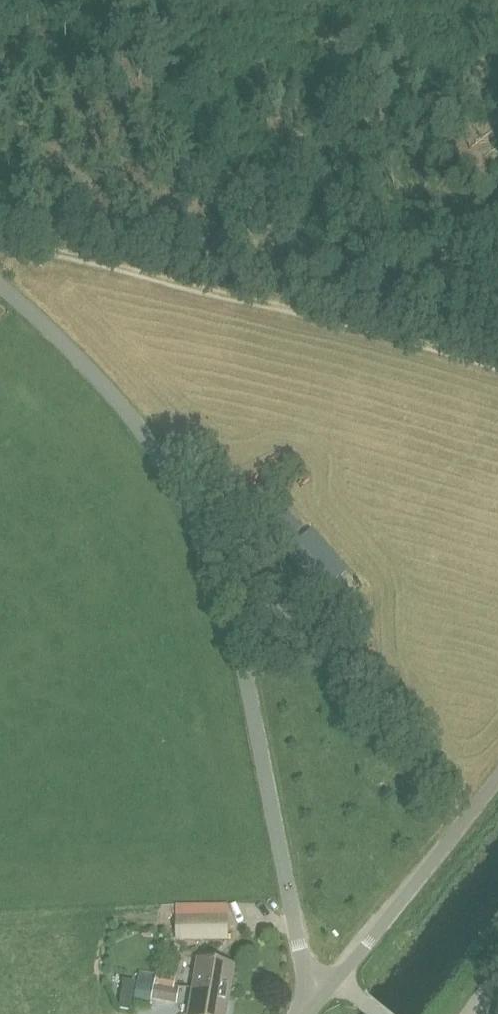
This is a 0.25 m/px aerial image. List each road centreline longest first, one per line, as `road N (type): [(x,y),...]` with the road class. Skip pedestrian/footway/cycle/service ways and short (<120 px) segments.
road 1 (unclassified): [(332,981),(298,946),(233,629),(184,500),(119,401),(0,284)]
road 2 (track): [(497,367),(281,307),(0,244)]
road 3 (unclassified): [(332,981),(497,778)]

